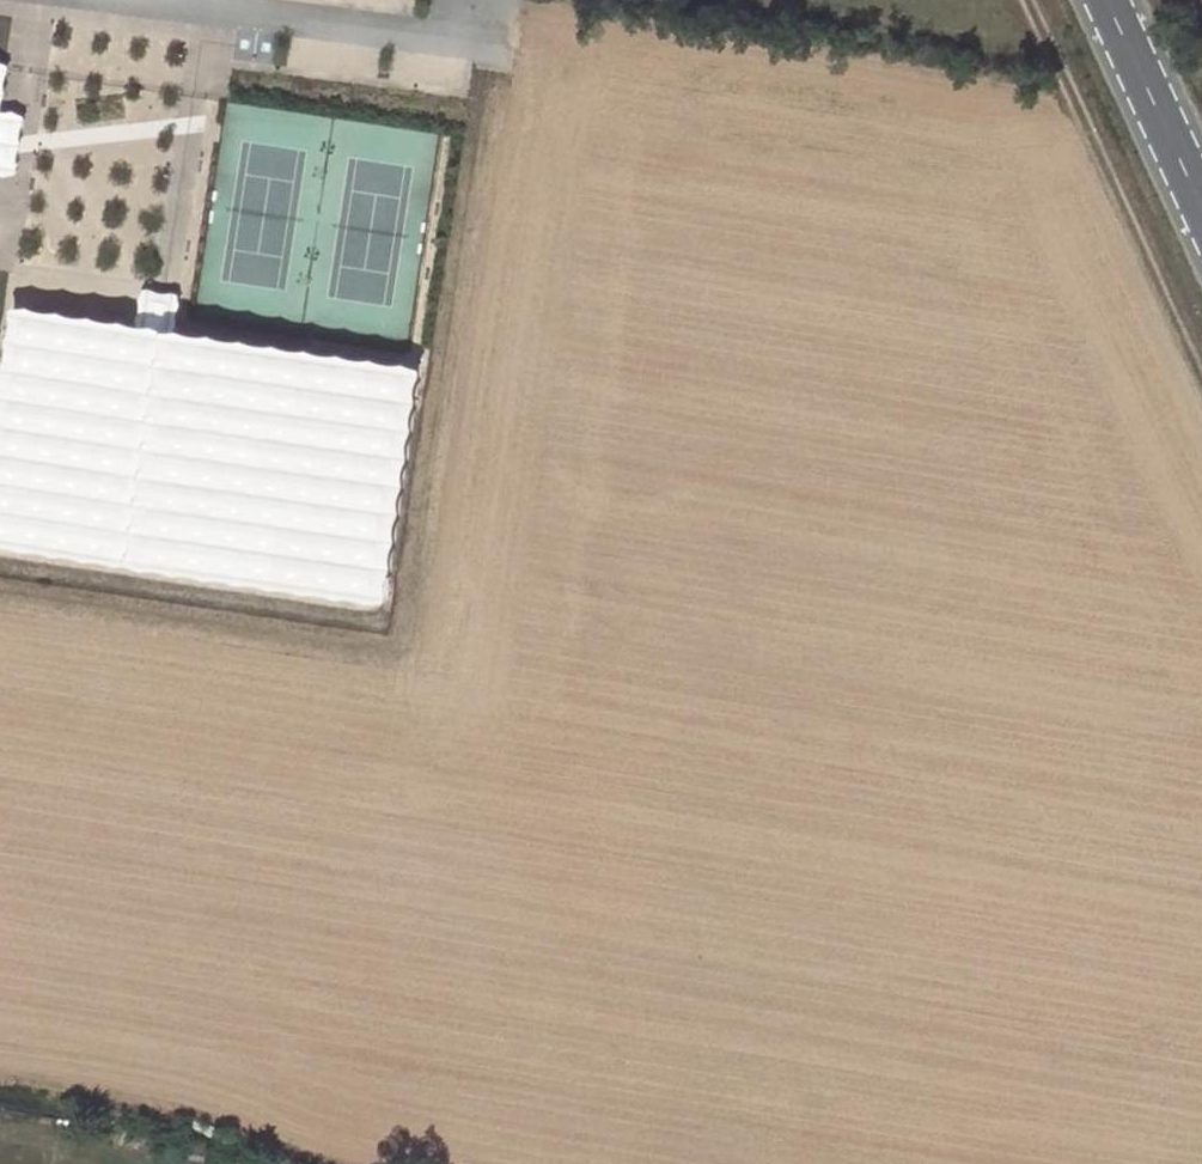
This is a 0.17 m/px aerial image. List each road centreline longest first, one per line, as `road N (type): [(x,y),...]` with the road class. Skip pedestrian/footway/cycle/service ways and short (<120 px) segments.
road 1 (secondary): [(1201,200),(1110,0)]

